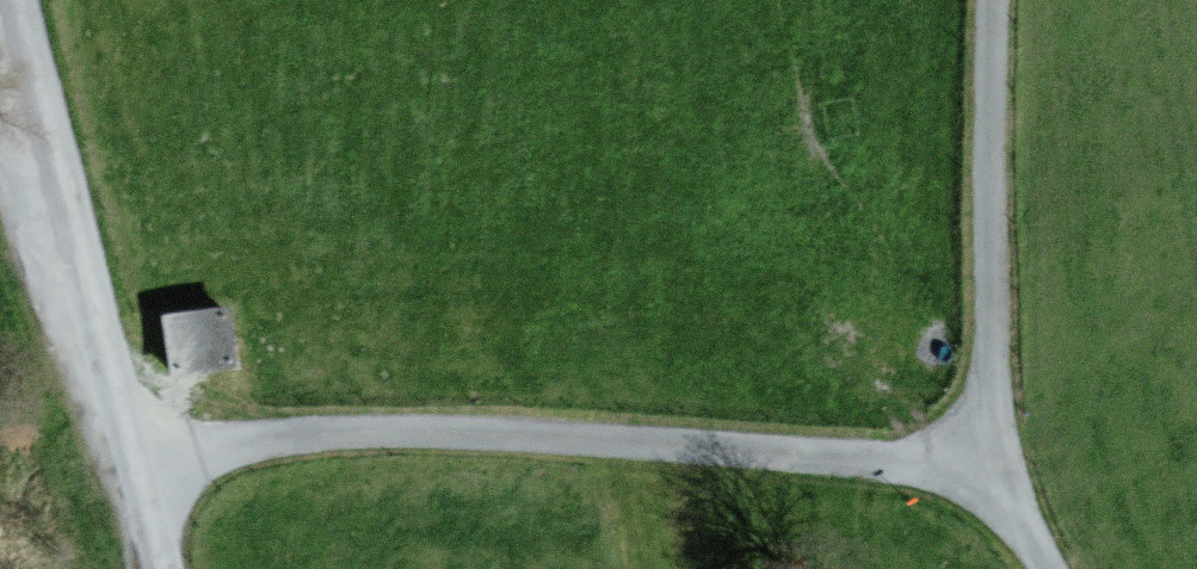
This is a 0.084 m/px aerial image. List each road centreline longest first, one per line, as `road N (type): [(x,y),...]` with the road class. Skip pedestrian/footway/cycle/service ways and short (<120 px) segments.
road 1 (unclassified): [(136,481),(268,442),(364,435),(994,459)]
road 2 (unclassified): [(136,481),(9,0)]
road 3 (unclassified): [(994,459),(993,0)]
road 4 (unclassified): [(1042,568),(994,459)]

